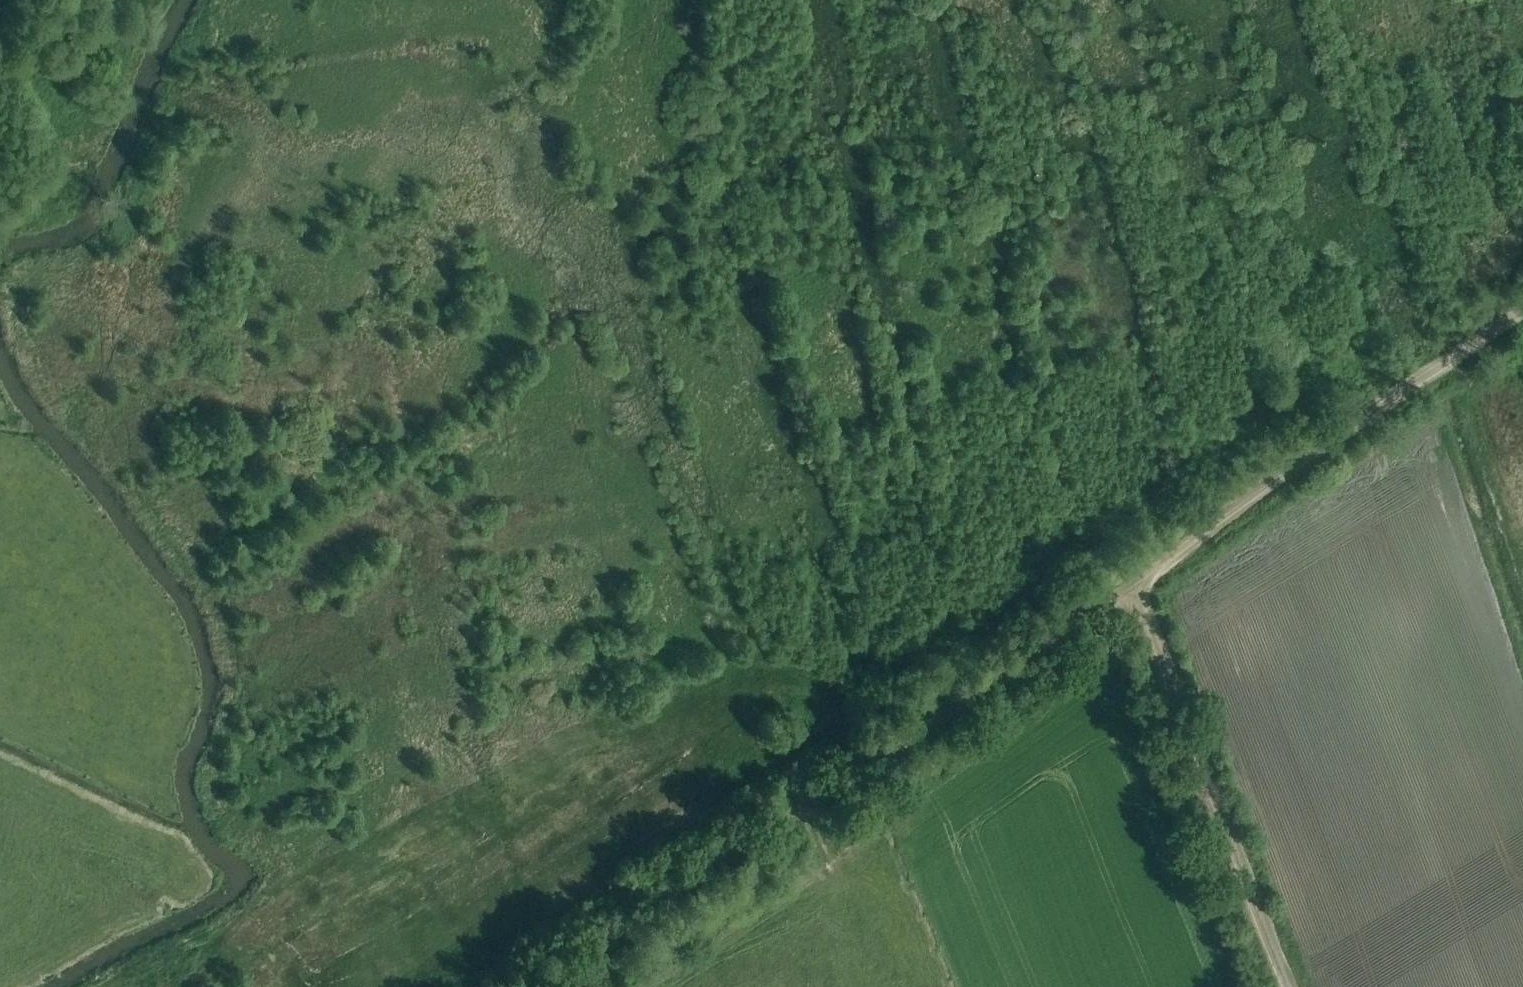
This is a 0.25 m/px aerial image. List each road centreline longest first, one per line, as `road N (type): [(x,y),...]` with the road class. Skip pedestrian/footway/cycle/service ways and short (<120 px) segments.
road 1 (track): [(1522,304),(1133,585)]
road 2 (track): [(1133,585),(1291,986)]

